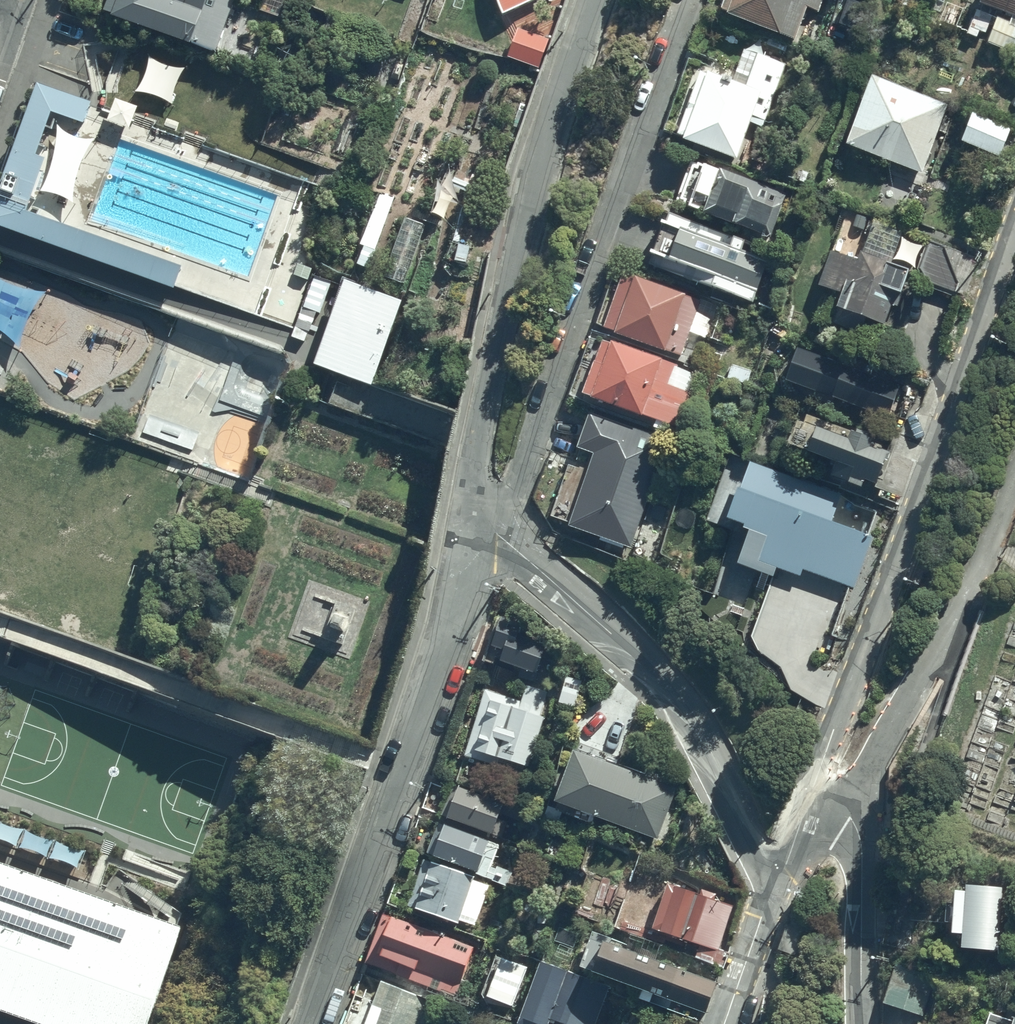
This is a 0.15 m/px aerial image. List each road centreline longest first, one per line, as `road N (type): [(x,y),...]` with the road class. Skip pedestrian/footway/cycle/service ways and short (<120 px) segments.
road 1 (residential): [(809,804),(1014,238)]
road 2 (residential): [(474,488),(510,487),(689,0)]
road 3 (residential): [(306,1023),(475,530)]
road 4 (residential): [(474,488),(545,153),(598,0)]
road 5 (residential): [(779,882),(757,860),(701,731),(666,683),(518,551),(475,530)]
road 6 (residential): [(809,804),(860,785),(939,653),(1014,466)]
road 7 (residential): [(809,804),(851,819),(859,831),(864,1023)]
road 8 (residential): [(727,1023),(779,882)]

